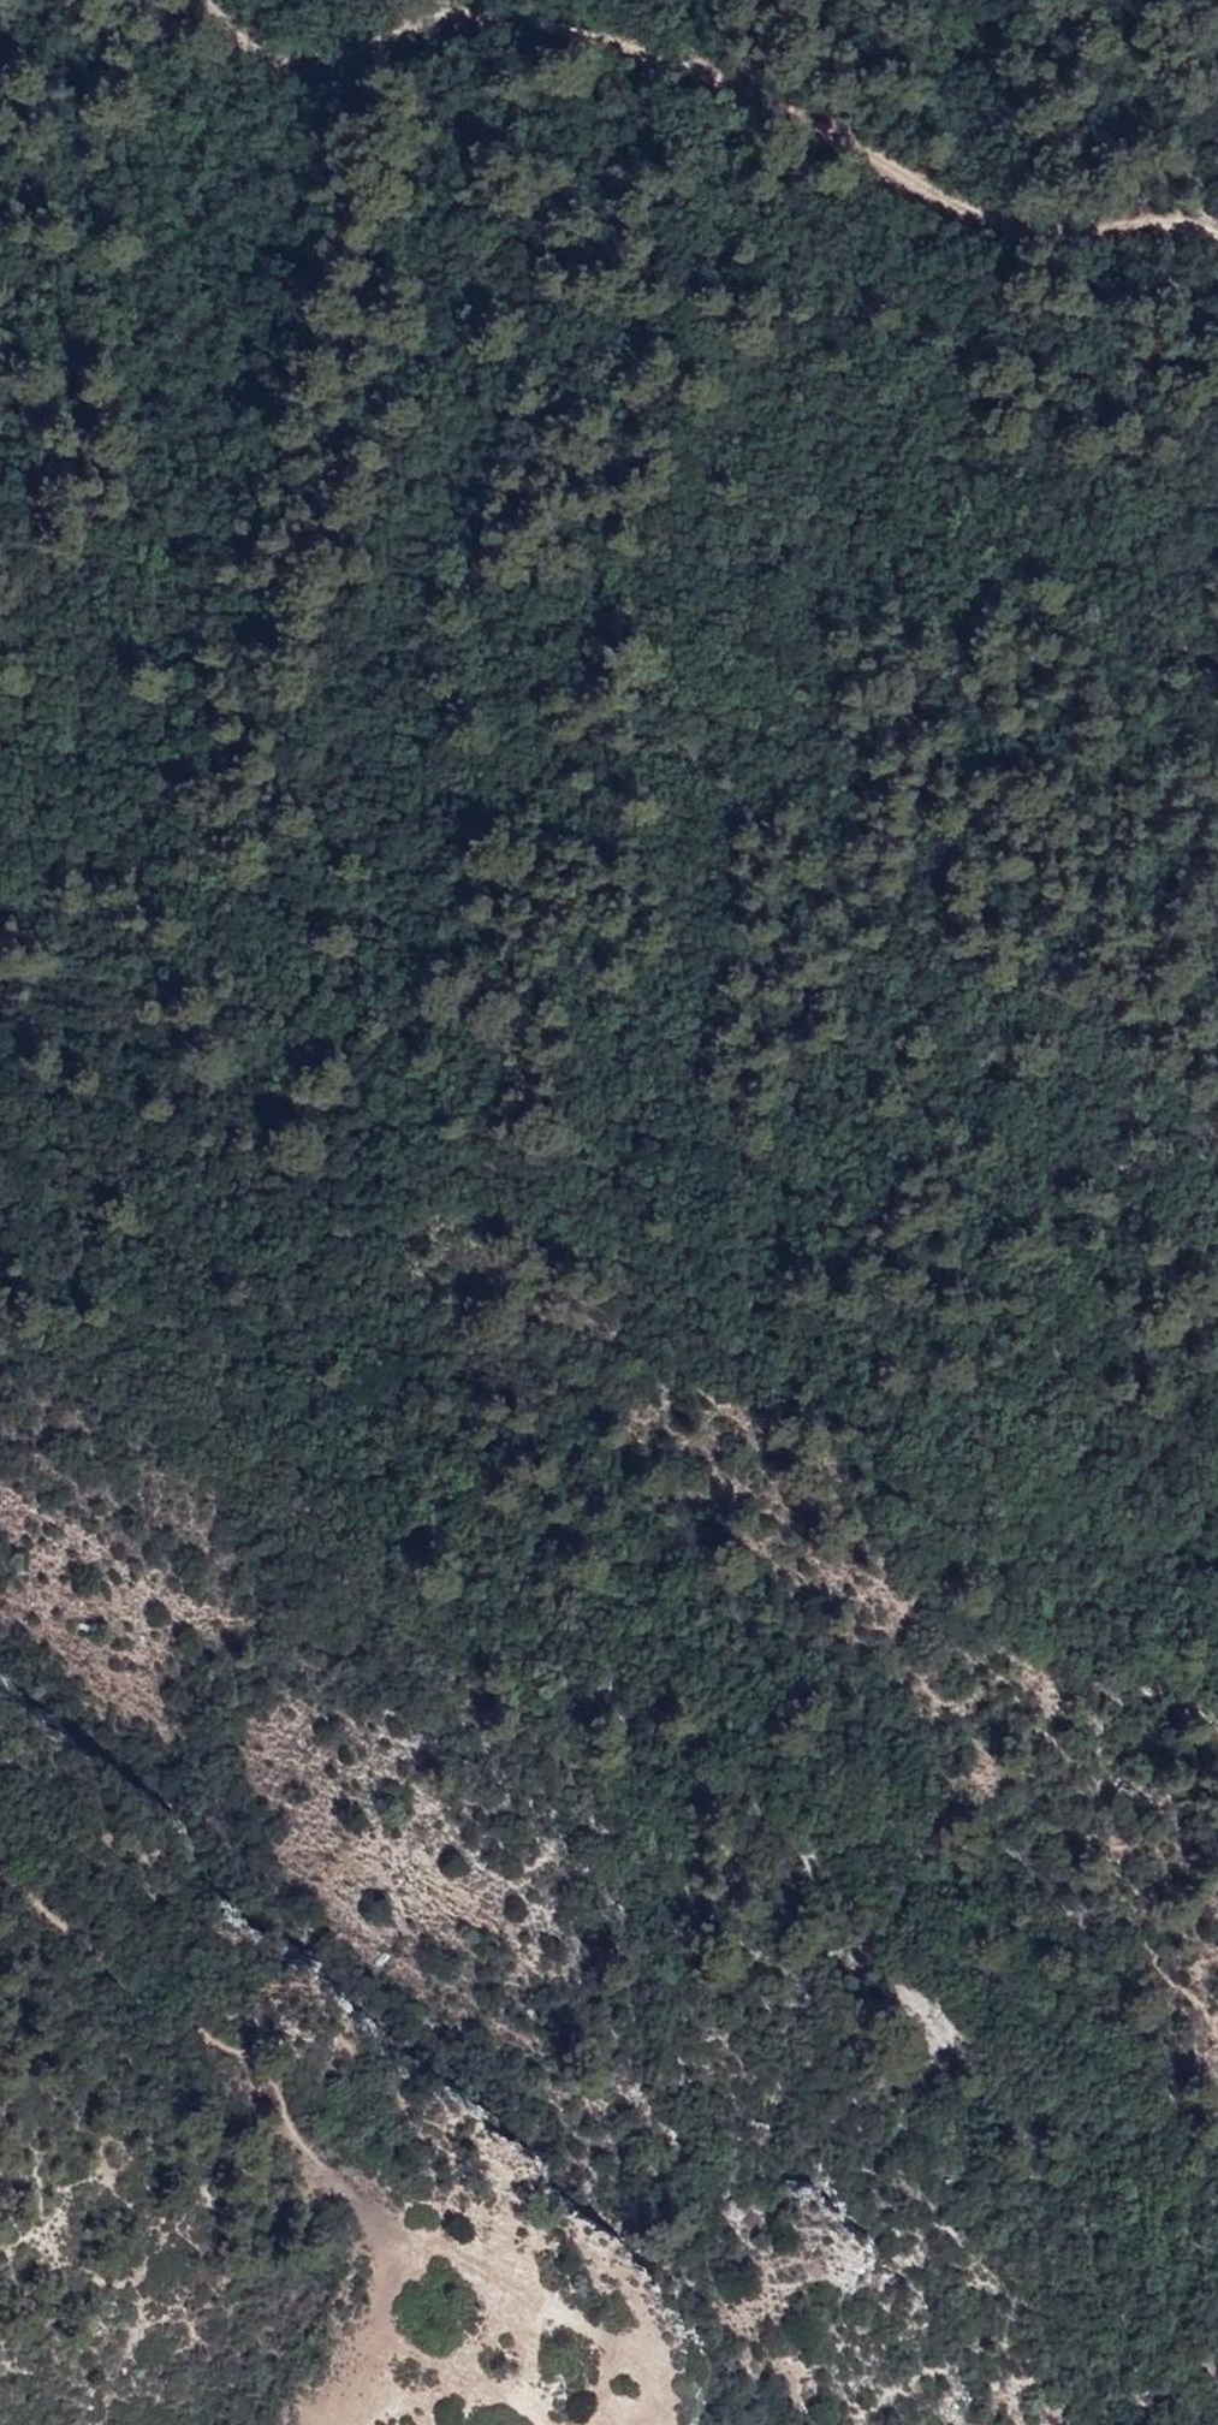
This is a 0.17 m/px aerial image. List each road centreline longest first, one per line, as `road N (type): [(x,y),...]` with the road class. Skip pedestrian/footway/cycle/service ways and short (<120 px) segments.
road 1 (track): [(1217,236),(1187,226),(1059,232),(968,214),(729,81),(481,12),(269,57),(211,0)]
road 2 (track): [(539,2424),(396,2346),(378,2313),(352,2208),(302,2158)]

